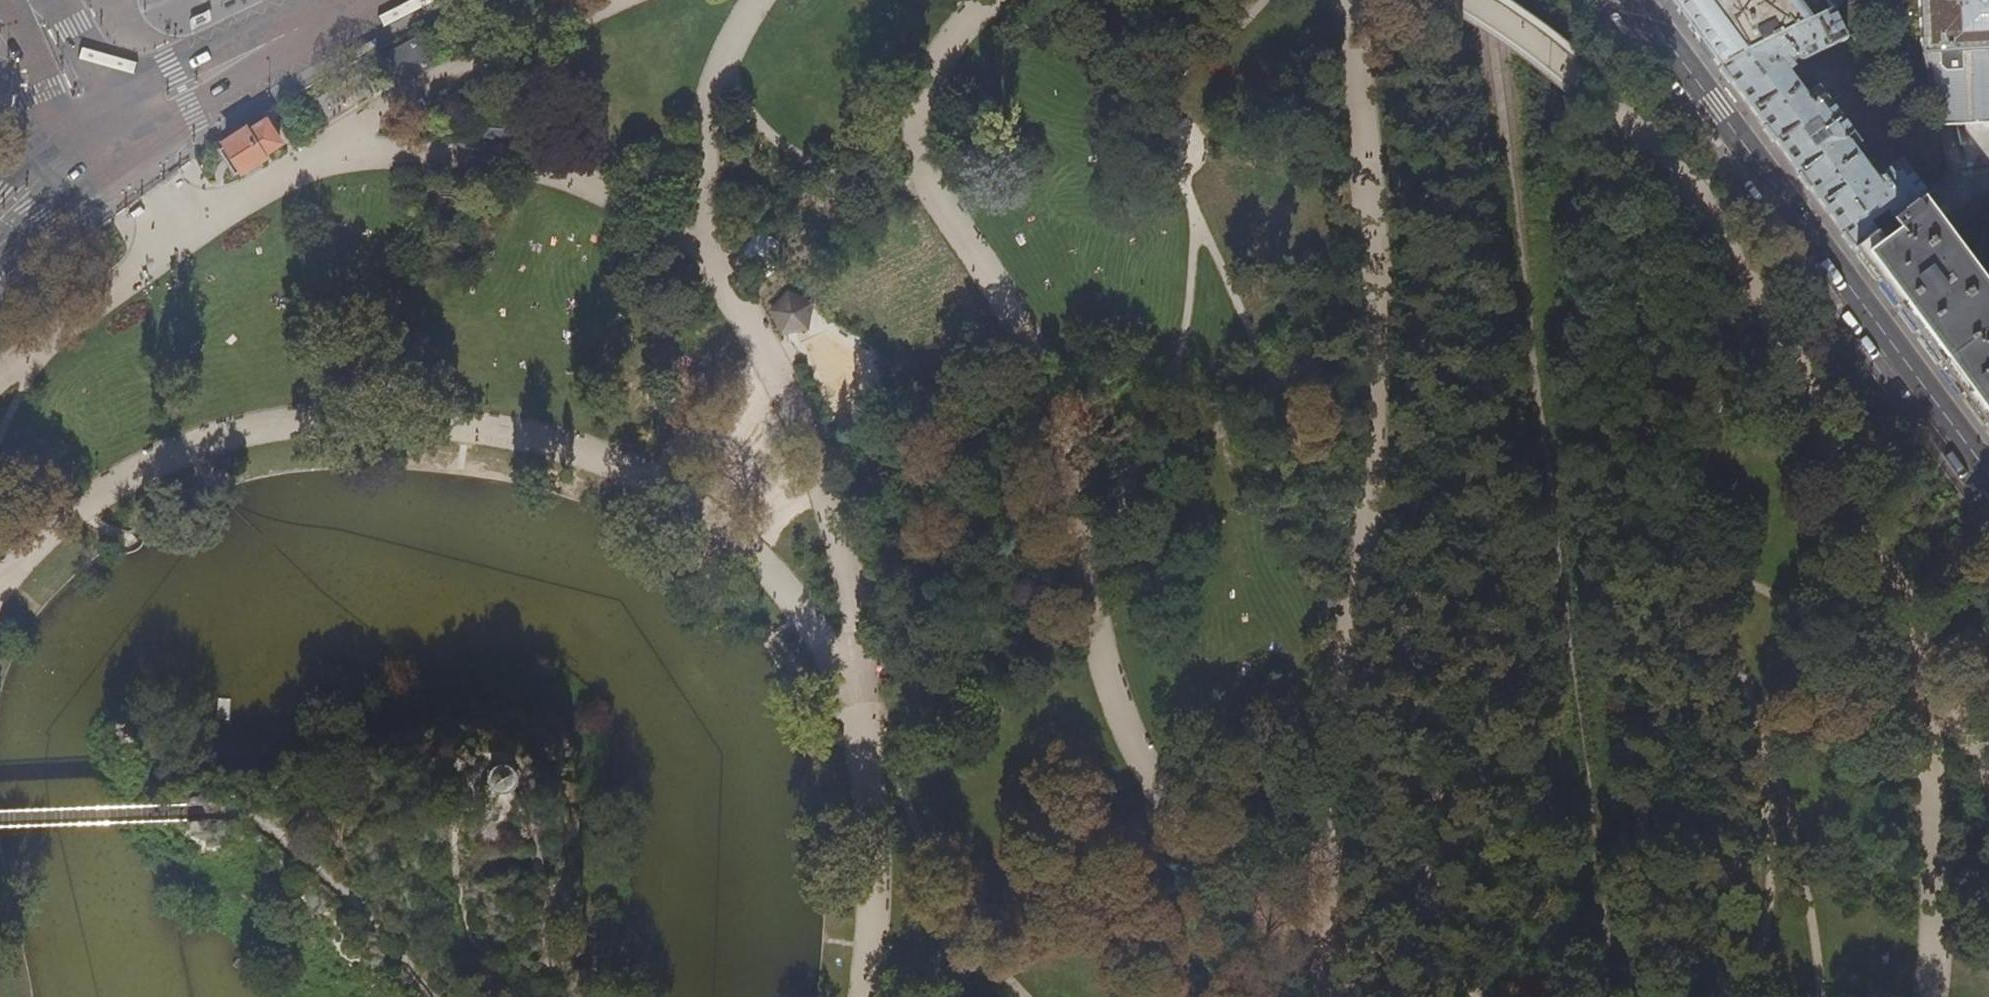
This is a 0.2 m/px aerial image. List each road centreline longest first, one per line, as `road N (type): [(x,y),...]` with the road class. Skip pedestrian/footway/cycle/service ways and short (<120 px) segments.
road 1 (tertiary): [(1636,0),(1988,476)]
road 2 (residential): [(356,4),(101,131)]
road 3 (residential): [(18,0),(19,29),(45,92),(90,116)]
road 4 (residential): [(101,131),(0,213)]
road 5 (residential): [(90,116),(94,75),(52,0)]

